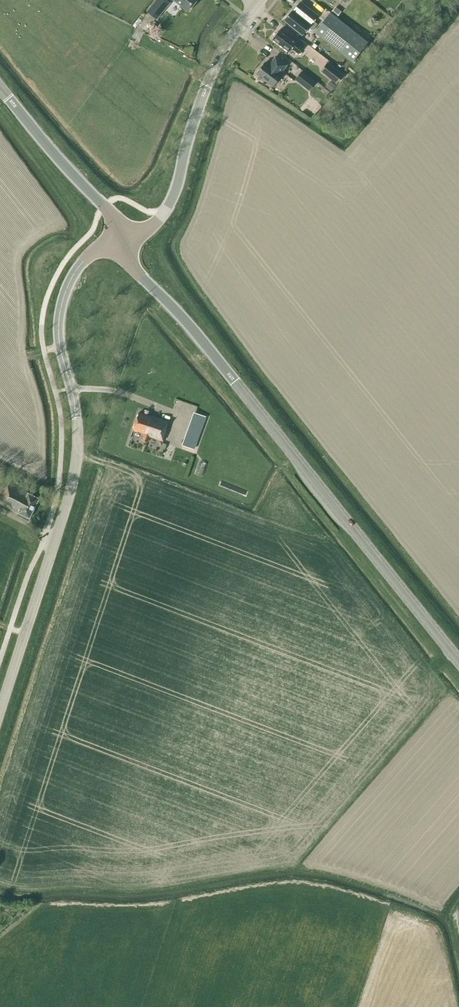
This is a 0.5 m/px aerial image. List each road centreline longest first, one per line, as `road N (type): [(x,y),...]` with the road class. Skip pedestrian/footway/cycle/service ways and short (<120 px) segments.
road 1 (primary): [(458,661),(236,381),(134,269),(121,239)]
road 2 (tertiary): [(0,712),(74,478),(77,418),(61,351),(62,300),(88,256),(121,239)]
road 3 (tertiary): [(121,239),(164,213),(207,85),(256,6)]
road 4 (primary): [(121,239),(104,205),(0,89)]

